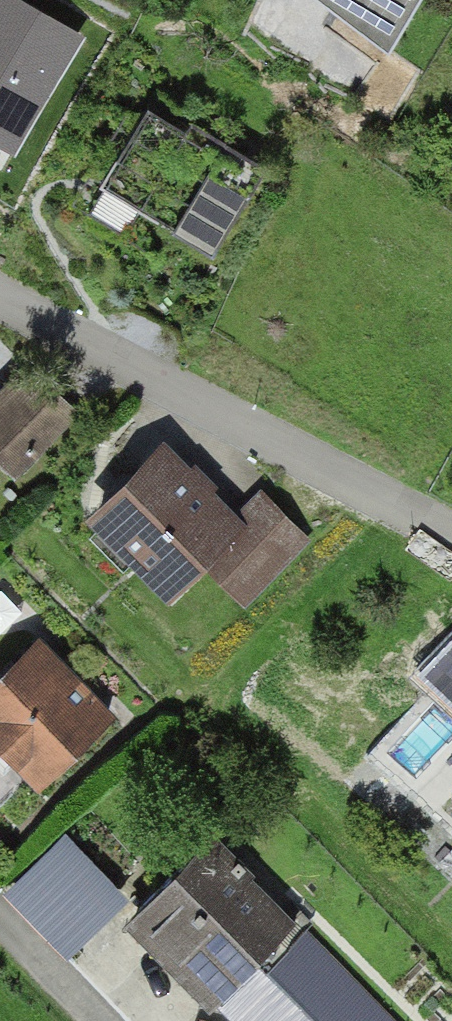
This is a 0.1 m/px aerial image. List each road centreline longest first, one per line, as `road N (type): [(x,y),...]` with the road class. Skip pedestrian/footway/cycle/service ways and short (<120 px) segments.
road 1 (residential): [(0,296),(451,534)]
road 2 (residential): [(0,925),(92,1020)]

